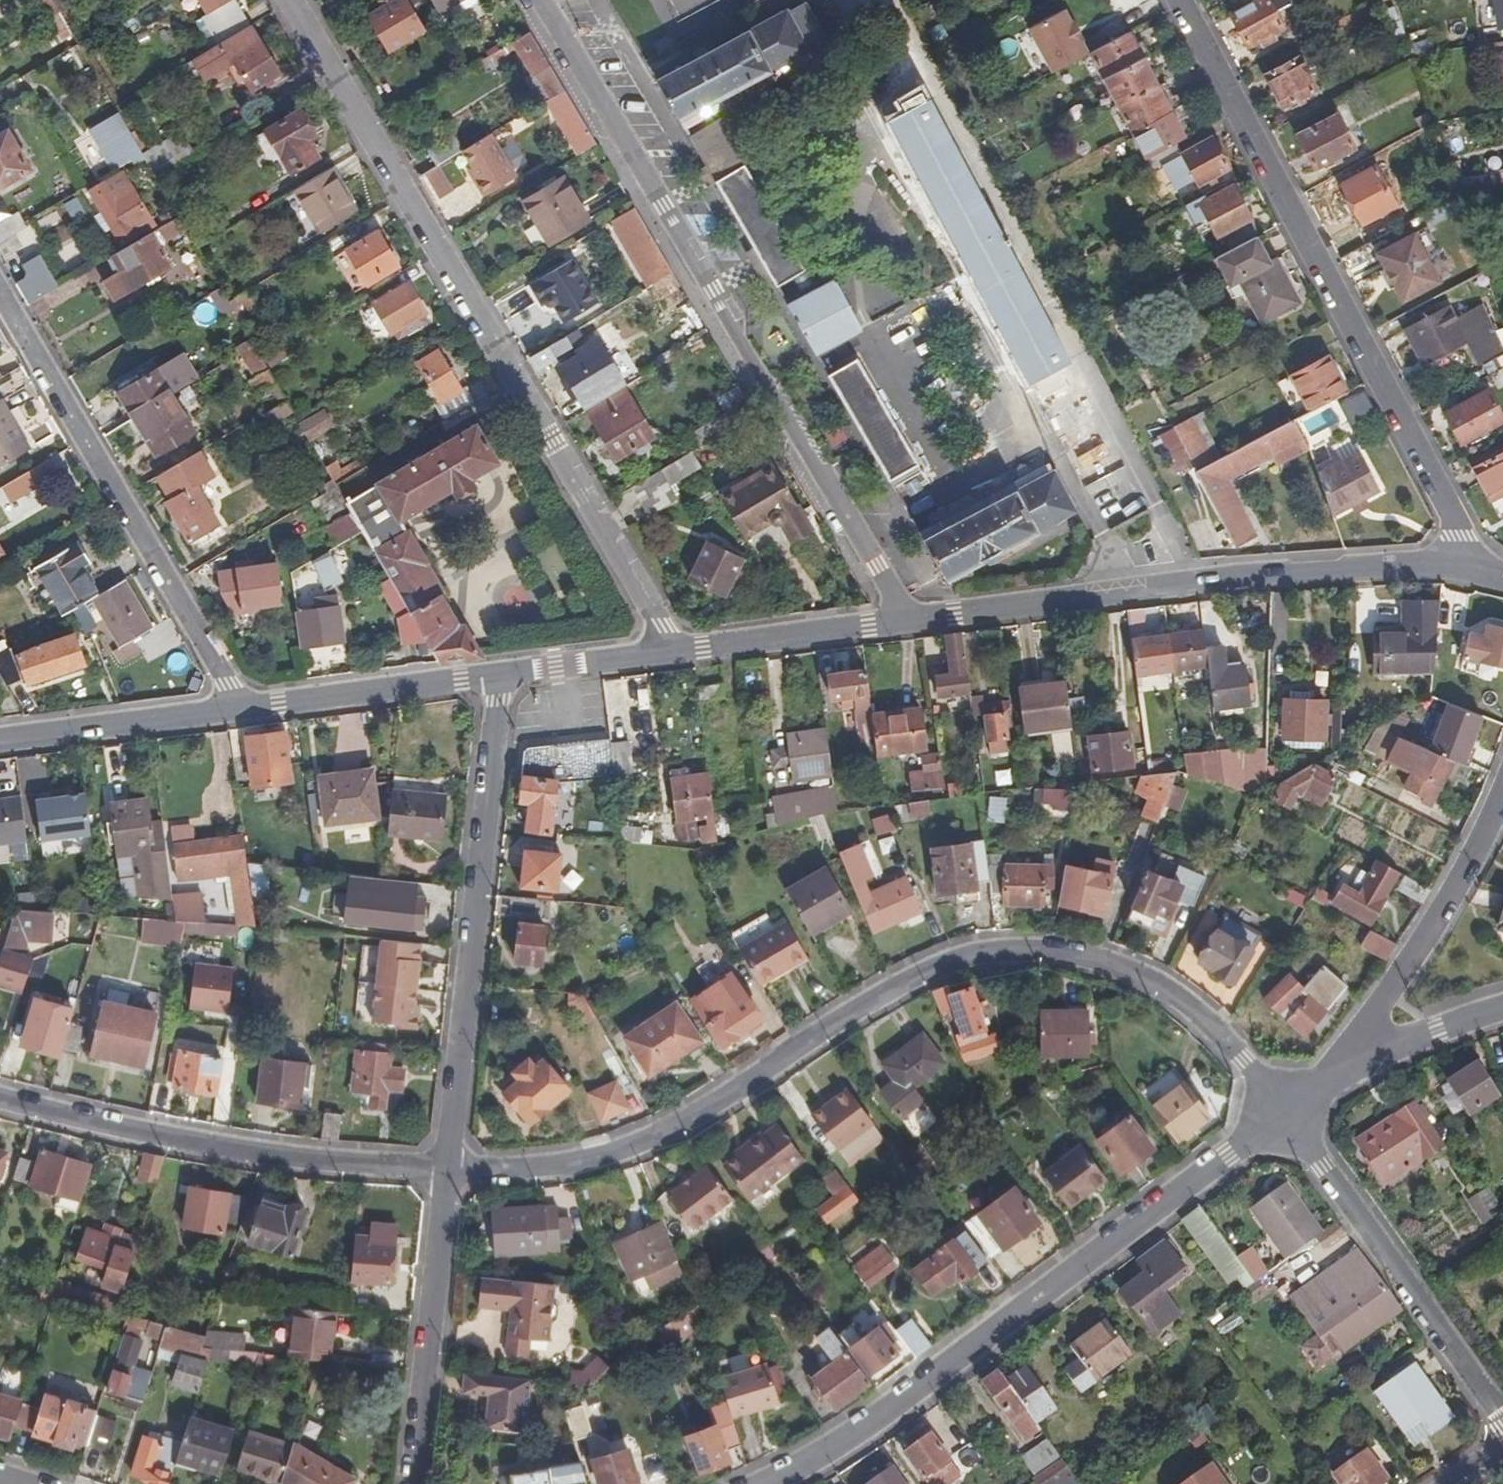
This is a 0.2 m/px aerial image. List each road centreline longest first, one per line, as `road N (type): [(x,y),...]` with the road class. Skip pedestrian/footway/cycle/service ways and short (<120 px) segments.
road 1 (residential): [(1285,1111),(1244,1059),(1162,989),(1090,959),(1004,953),(967,959),(892,989),(653,1141),(528,1171),(447,1170)]
road 2 (residential): [(664,654),(660,627),(552,439),(284,0)]
road 3 (residential): [(906,621),(532,0)]
road 4 (residential): [(1285,1111),(825,1459),(770,1483)]
road 5 (residential): [(1467,566),(1461,536),(1178,0)]
road 6 (tertiary): [(1467,566),(1203,582),(906,621)]
road 7 (residential): [(502,674),(447,1170)]
road 8 (residential): [(243,708),(0,294)]
road 9 (residential): [(447,1170),(269,1154),(0,1100)]
road 10 (residential): [(1502,1420),(1285,1111)]
road 11 (residential): [(447,1170),(413,1483)]
road 12 (residential): [(1502,792),(1454,893),(1354,1060)]
road 13 (tertiary): [(502,674),(243,708)]
road 14 (tertiary): [(243,708),(0,739)]
road 15 (tertiary): [(906,621),(664,654)]
road 16 (tertiary): [(664,654),(502,674)]
road 17 (residential): [(1502,1010),(1354,1060)]

